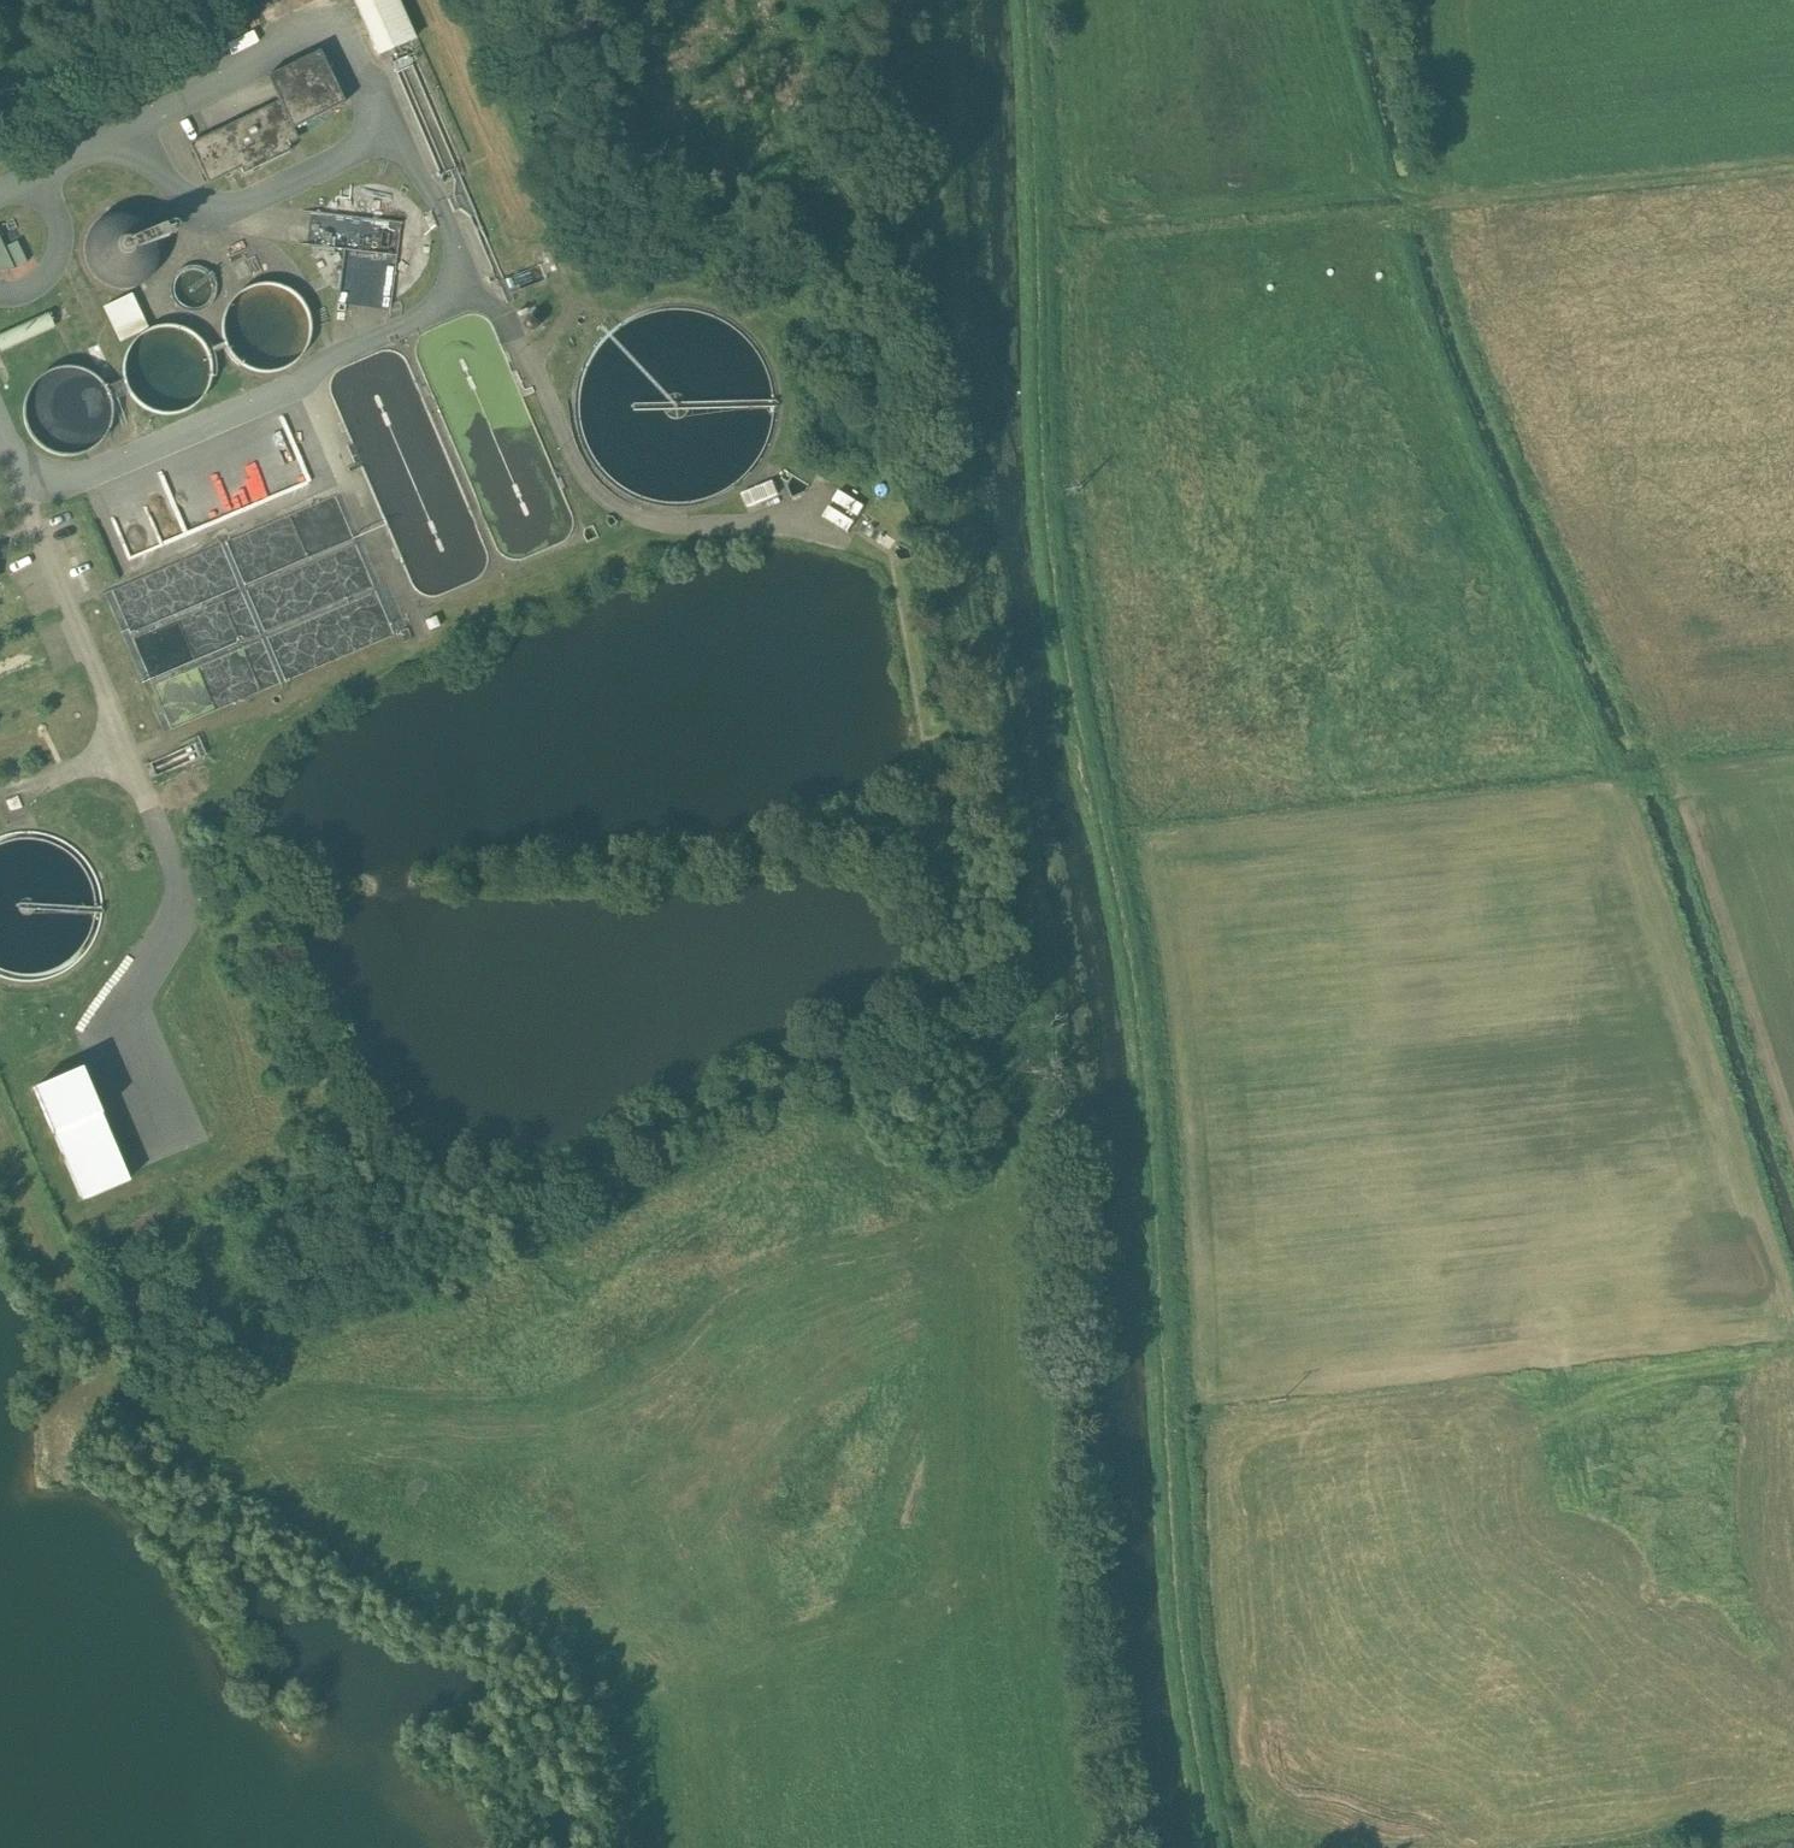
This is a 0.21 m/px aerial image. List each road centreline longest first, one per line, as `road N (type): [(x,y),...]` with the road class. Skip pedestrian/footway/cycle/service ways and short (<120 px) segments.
road 1 (track): [(1793,168),(1425,203)]
road 2 (track): [(636,1847),(602,1698)]

